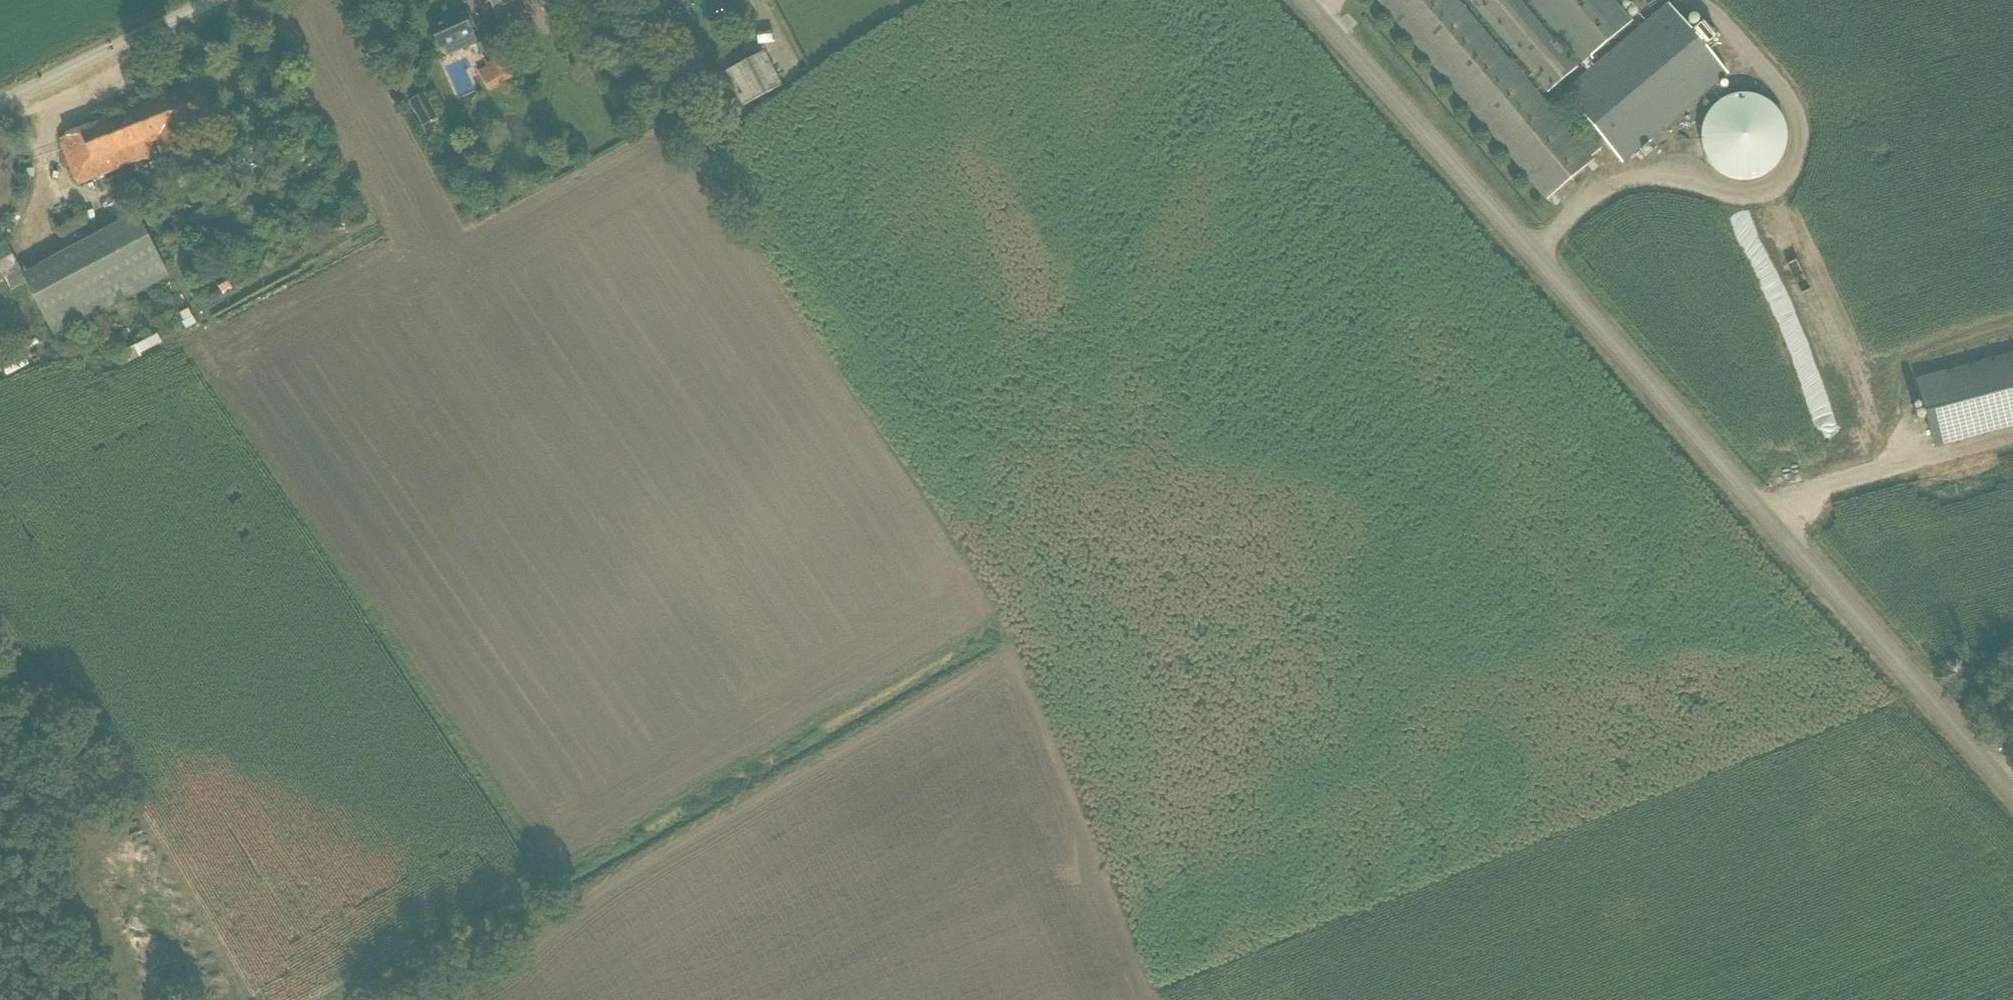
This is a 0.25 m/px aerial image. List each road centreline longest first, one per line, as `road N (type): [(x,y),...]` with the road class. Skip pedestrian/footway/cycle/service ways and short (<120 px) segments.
road 1 (unclassified): [(2012,798),(1301,0)]
road 2 (unclassified): [(0,113),(236,0)]

